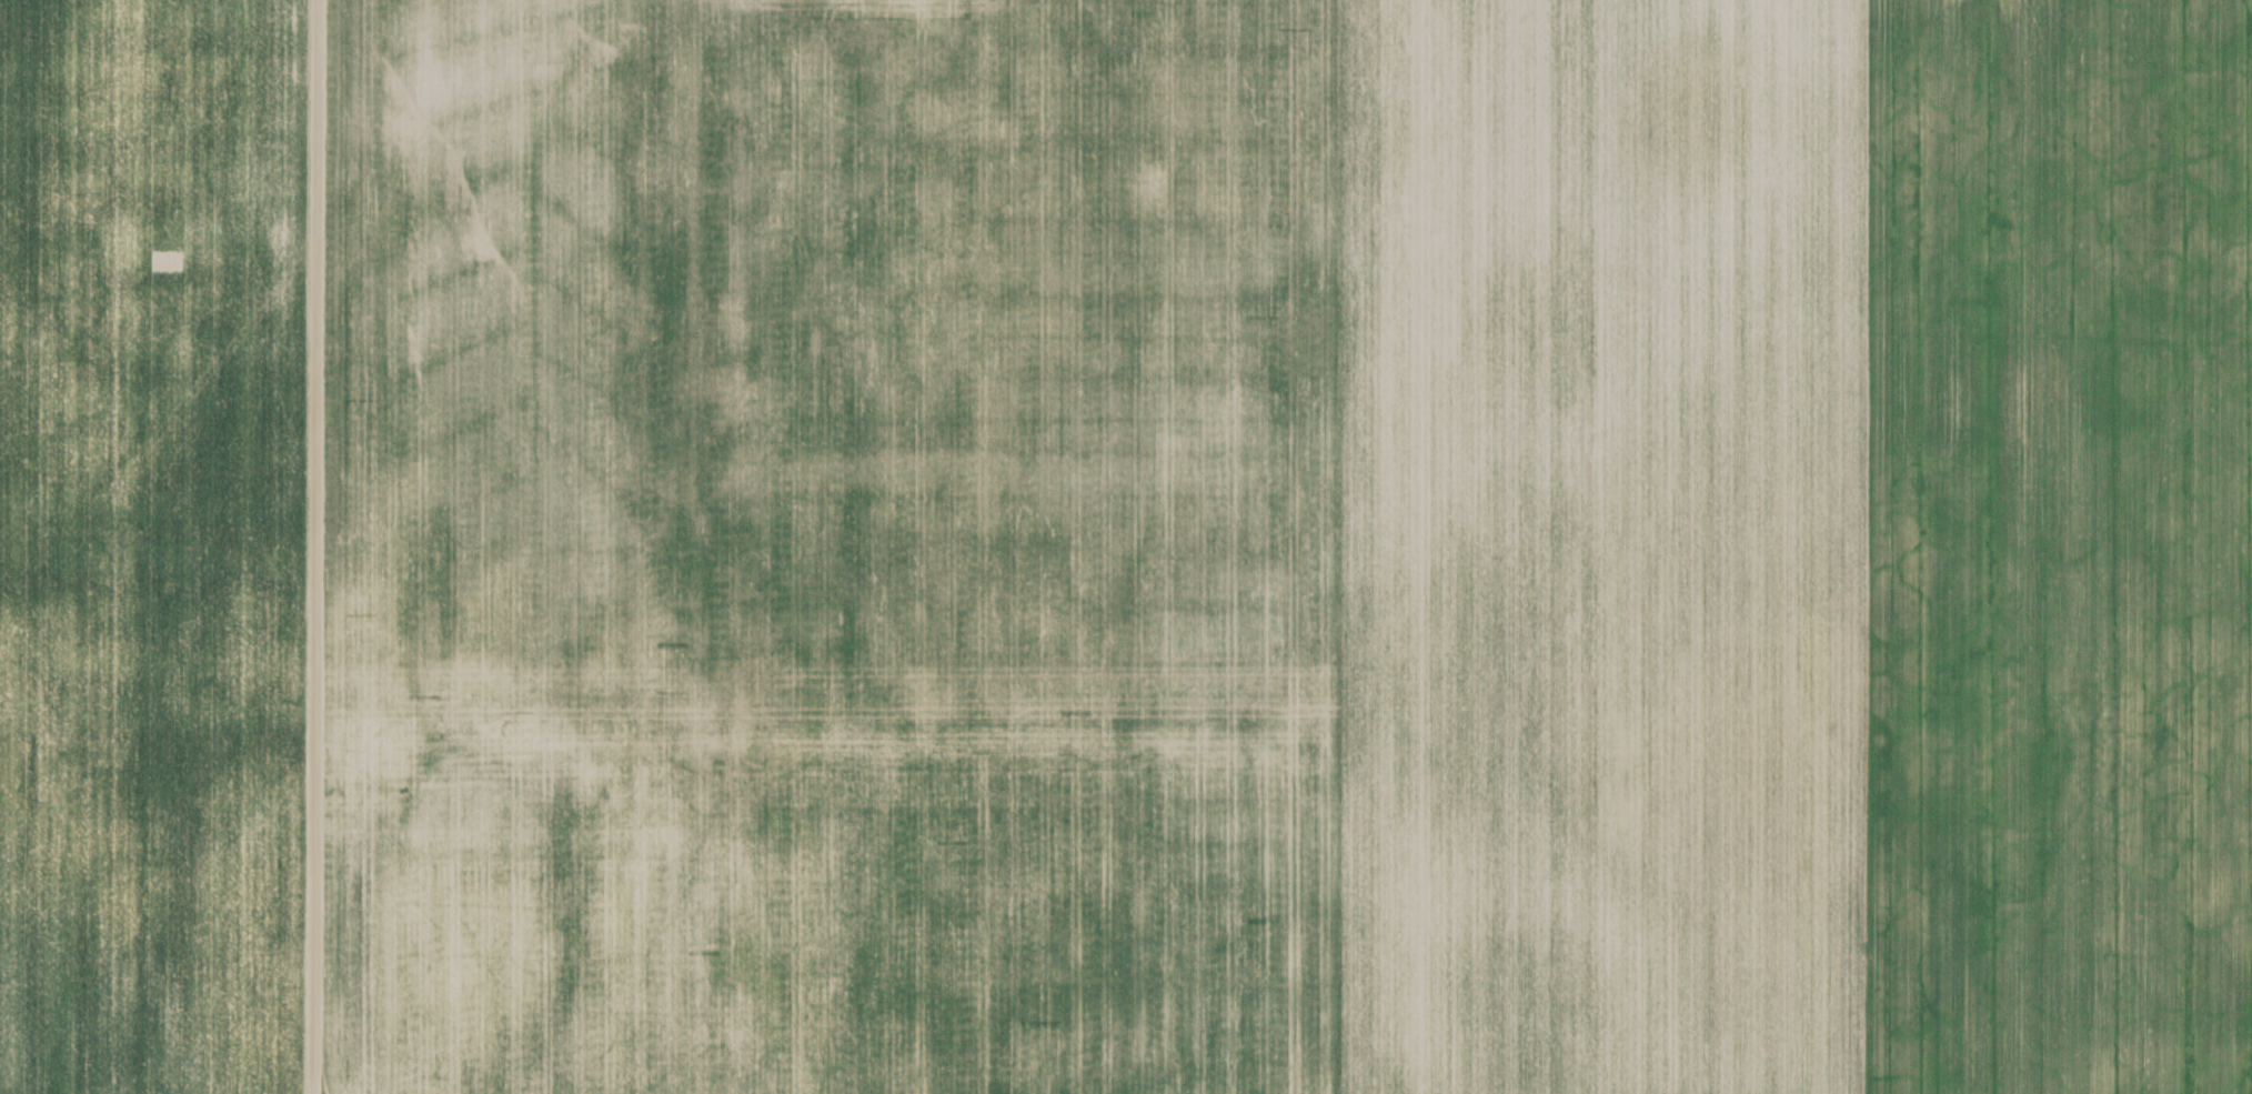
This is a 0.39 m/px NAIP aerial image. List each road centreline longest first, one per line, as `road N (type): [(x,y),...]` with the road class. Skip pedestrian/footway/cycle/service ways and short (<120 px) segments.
road 1 (residential): [(318,1093),(320,0)]

